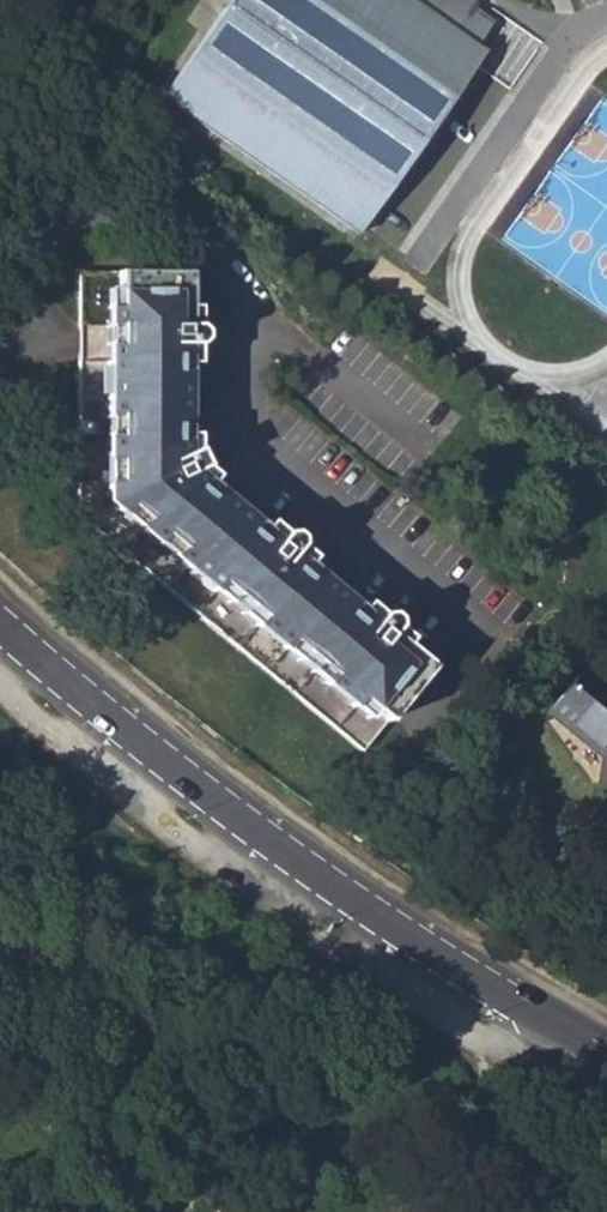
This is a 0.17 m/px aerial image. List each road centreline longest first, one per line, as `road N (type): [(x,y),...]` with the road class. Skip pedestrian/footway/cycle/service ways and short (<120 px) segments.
road 1 (tertiary): [(0,624),(247,827),(496,991),(606,1053)]

